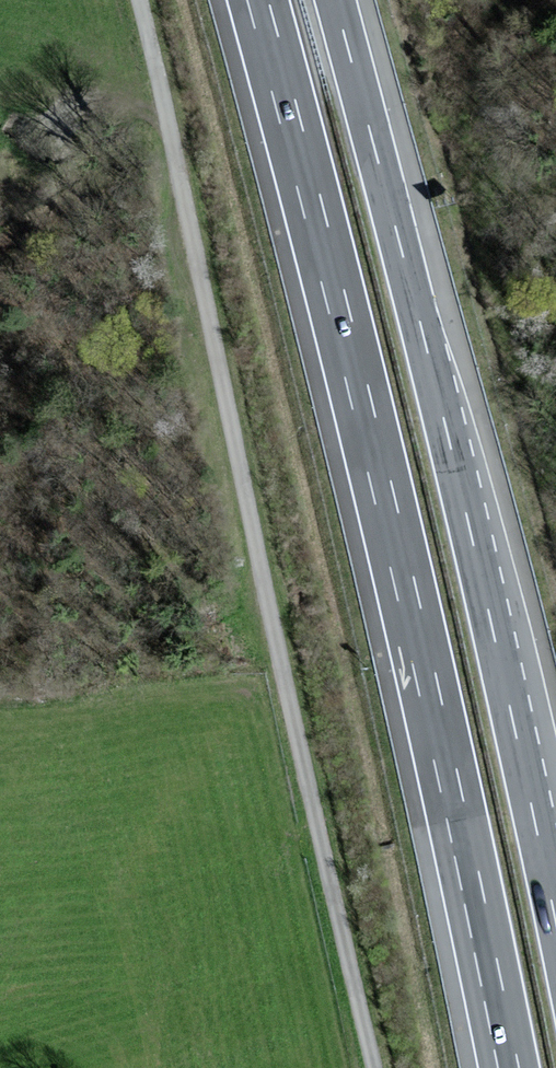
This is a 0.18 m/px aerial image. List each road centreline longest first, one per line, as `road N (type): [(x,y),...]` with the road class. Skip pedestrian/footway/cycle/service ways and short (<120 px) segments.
road 1 (motorway): [(256,0),(359,390),(508,1067)]
road 2 (motorway): [(555,914),(423,331),(336,0)]

